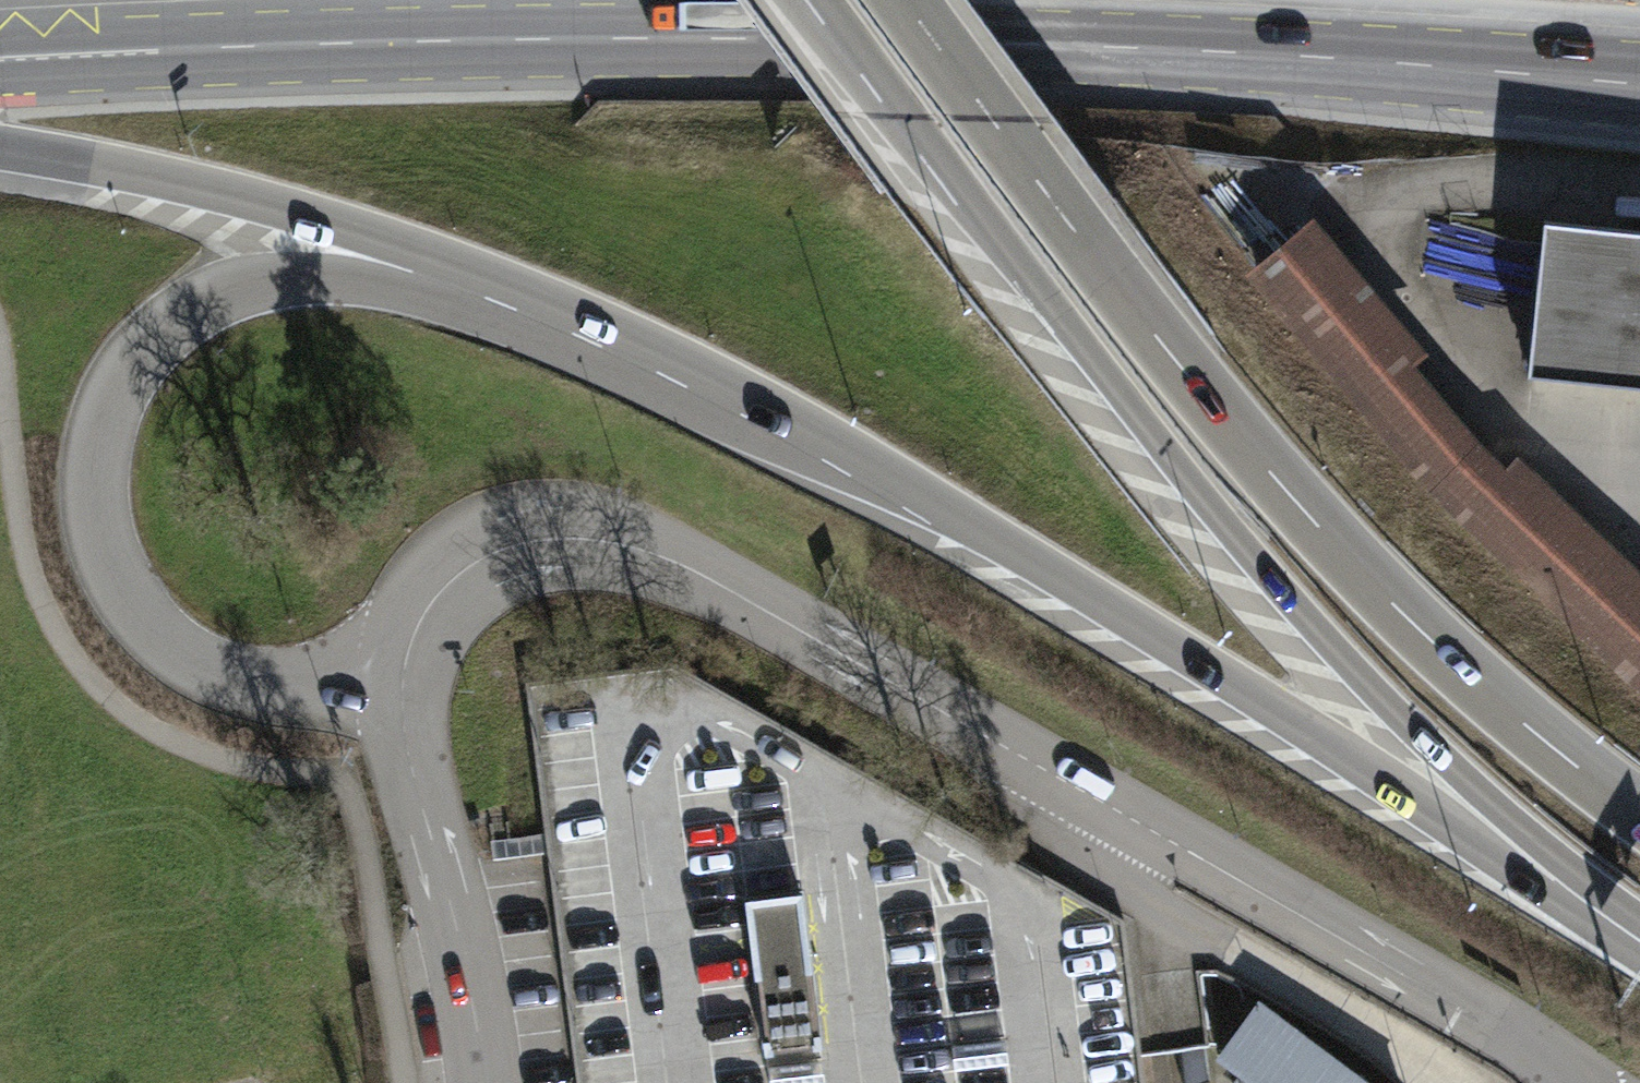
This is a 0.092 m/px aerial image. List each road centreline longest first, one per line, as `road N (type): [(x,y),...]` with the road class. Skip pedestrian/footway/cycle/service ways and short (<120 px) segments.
road 1 (primary): [(0,58),(727,39),(1211,52),(1639,82)]
road 2 (unclassified): [(1568,1082),(1540,1053),(1321,926),(716,583),(640,550),(531,542),(470,567),(422,619),(403,685)]
road 3 (motorway): [(814,0),(1219,520),(1393,710),(1639,940)]
road 4 (motorway): [(562,306),(678,358),(943,504),(1639,942)]
road 5 (primary): [(1639,813),(1446,655),(1288,493),(1129,304),(902,0)]
road 6 (motorway): [(403,685),(269,684),(197,661),(162,635),(112,566),(98,522),(97,457),(114,394),(168,324),(252,284),(355,278),(562,306)]
road 7 (motorway): [(0,149),(292,212),(562,306)]
road 8 (unclassified): [(403,685),(410,760),(452,916),(484,1082)]

